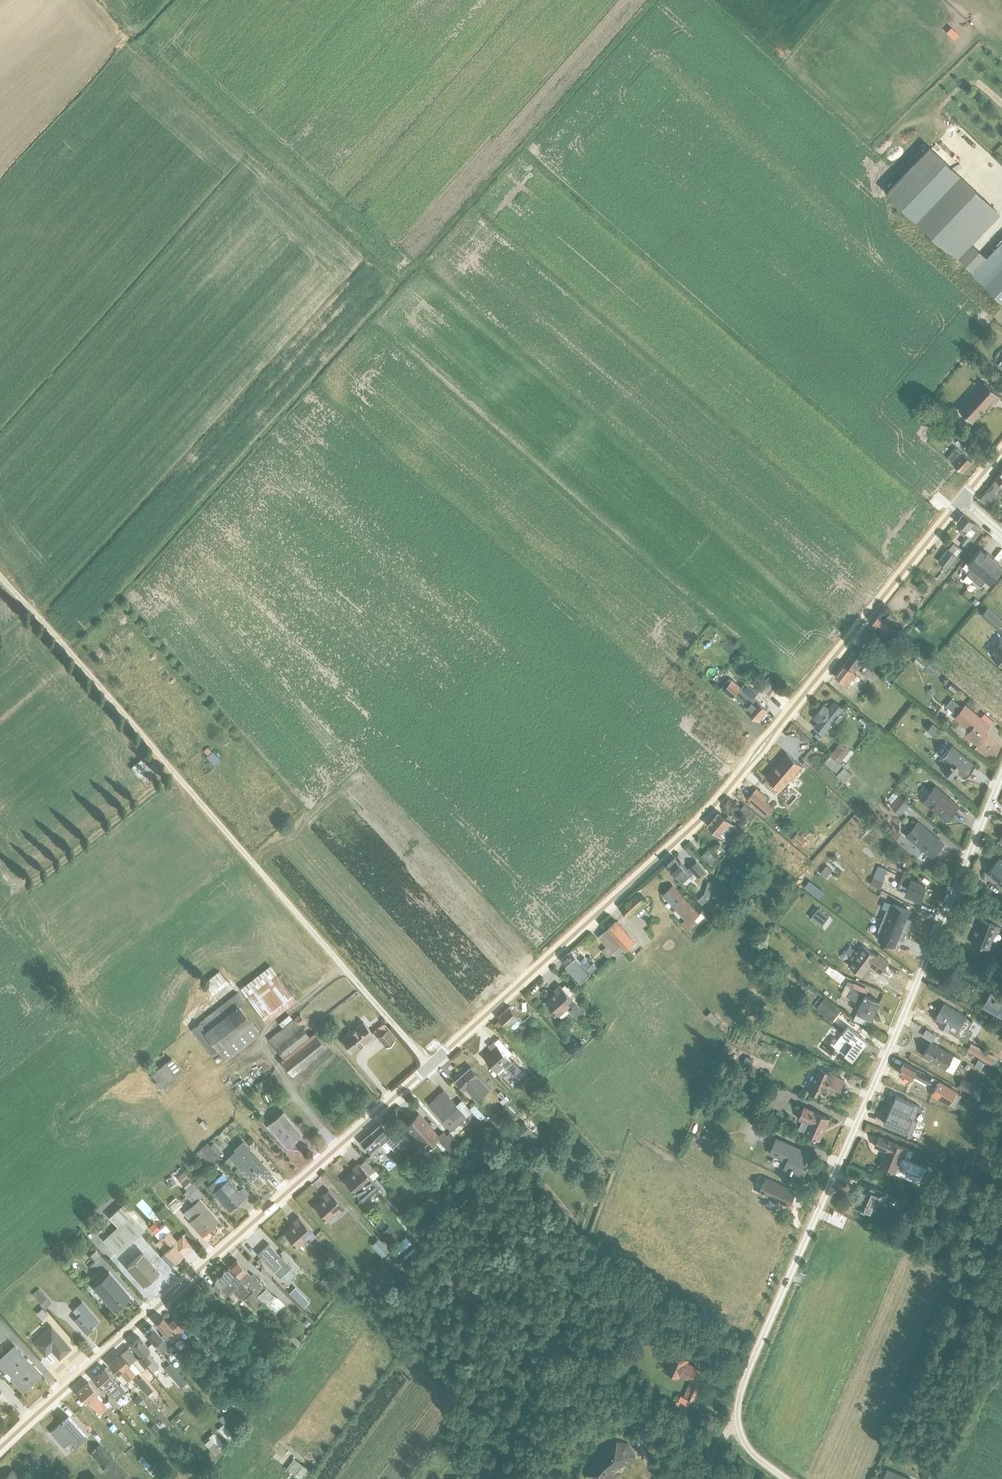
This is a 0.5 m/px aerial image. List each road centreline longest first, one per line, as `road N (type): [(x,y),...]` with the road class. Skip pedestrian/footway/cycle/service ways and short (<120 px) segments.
road 1 (residential): [(0,1448),(695,825),(961,499)]
road 2 (residential): [(787,1478),(745,1443),(739,1398),(1001,777)]
road 3 (track): [(430,1066),(0,575)]
road 4 (track): [(0,860),(15,881),(37,882),(166,779),(179,777)]

